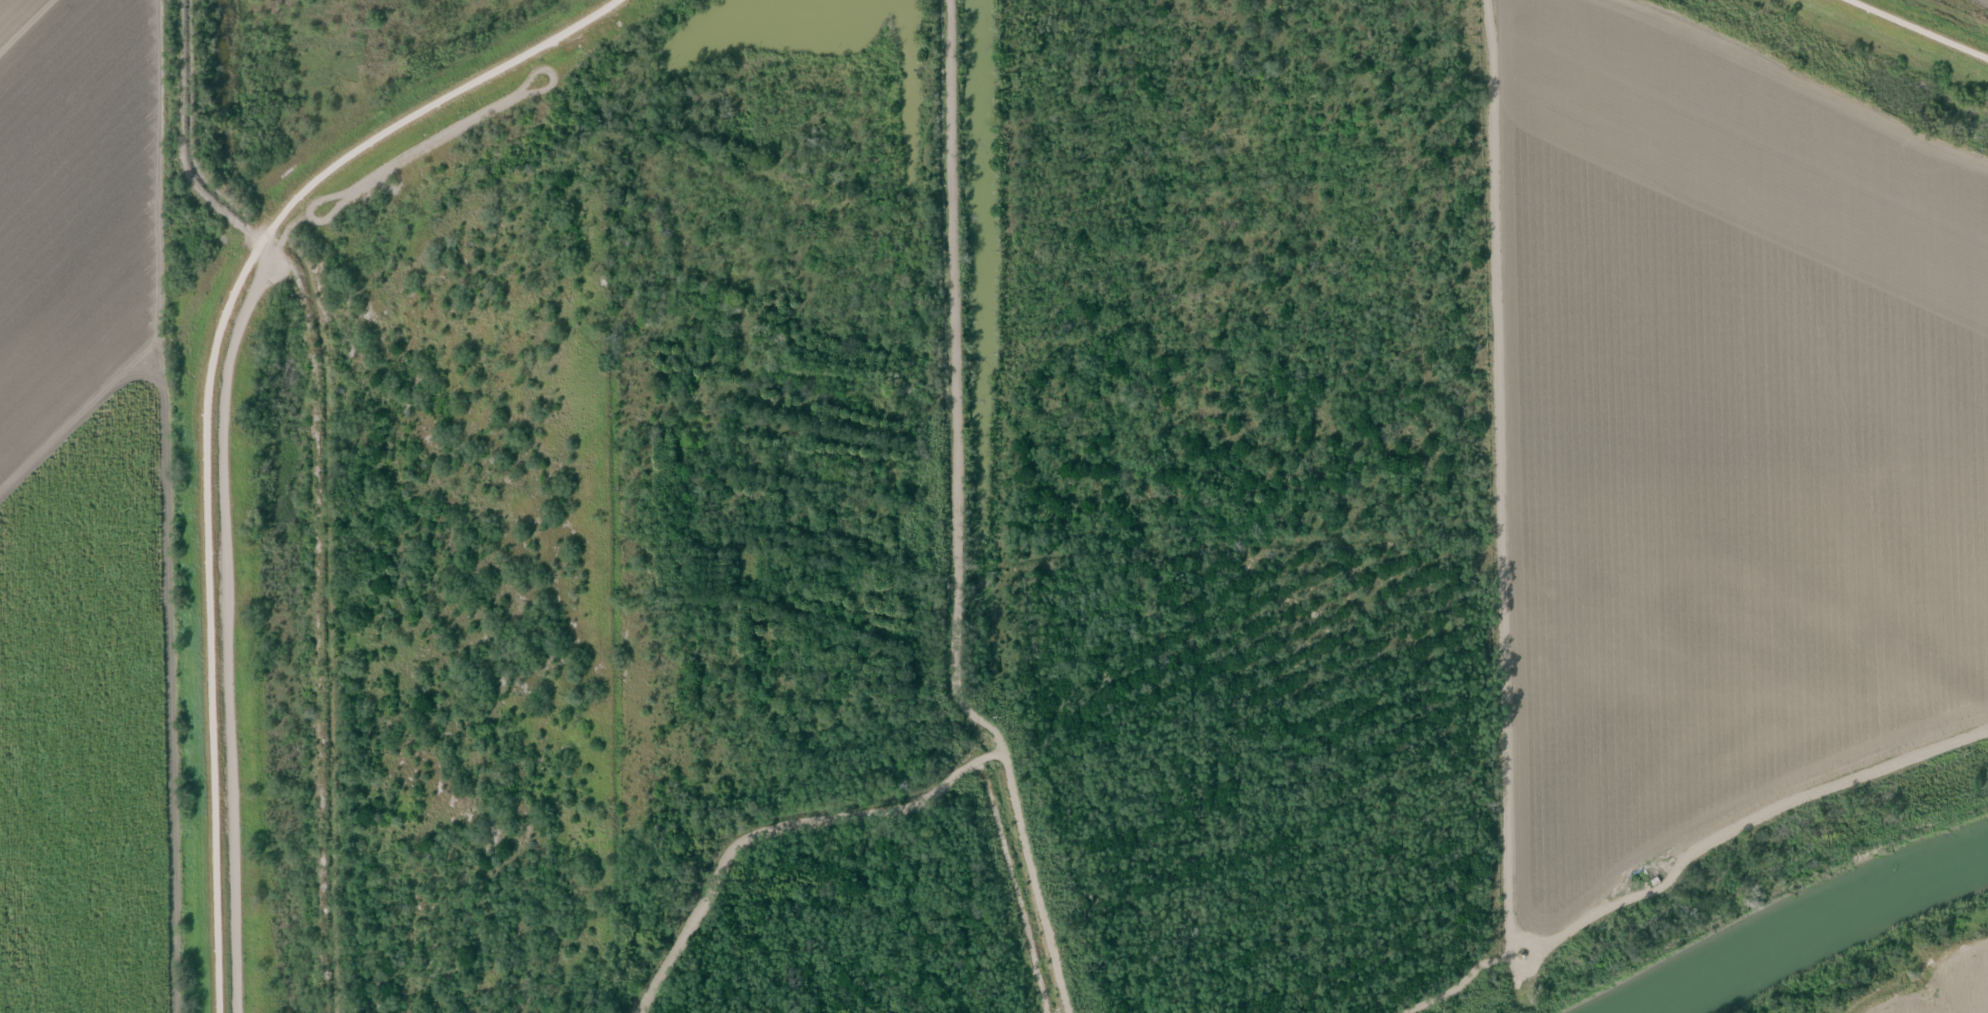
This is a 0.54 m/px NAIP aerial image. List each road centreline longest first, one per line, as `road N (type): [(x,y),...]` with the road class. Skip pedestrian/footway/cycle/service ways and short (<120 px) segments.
road 1 (residential): [(624,0),(323,176),(248,266),(215,340),(205,408),(217,1012)]
road 2 (residential): [(1987,63),(1842,0)]

